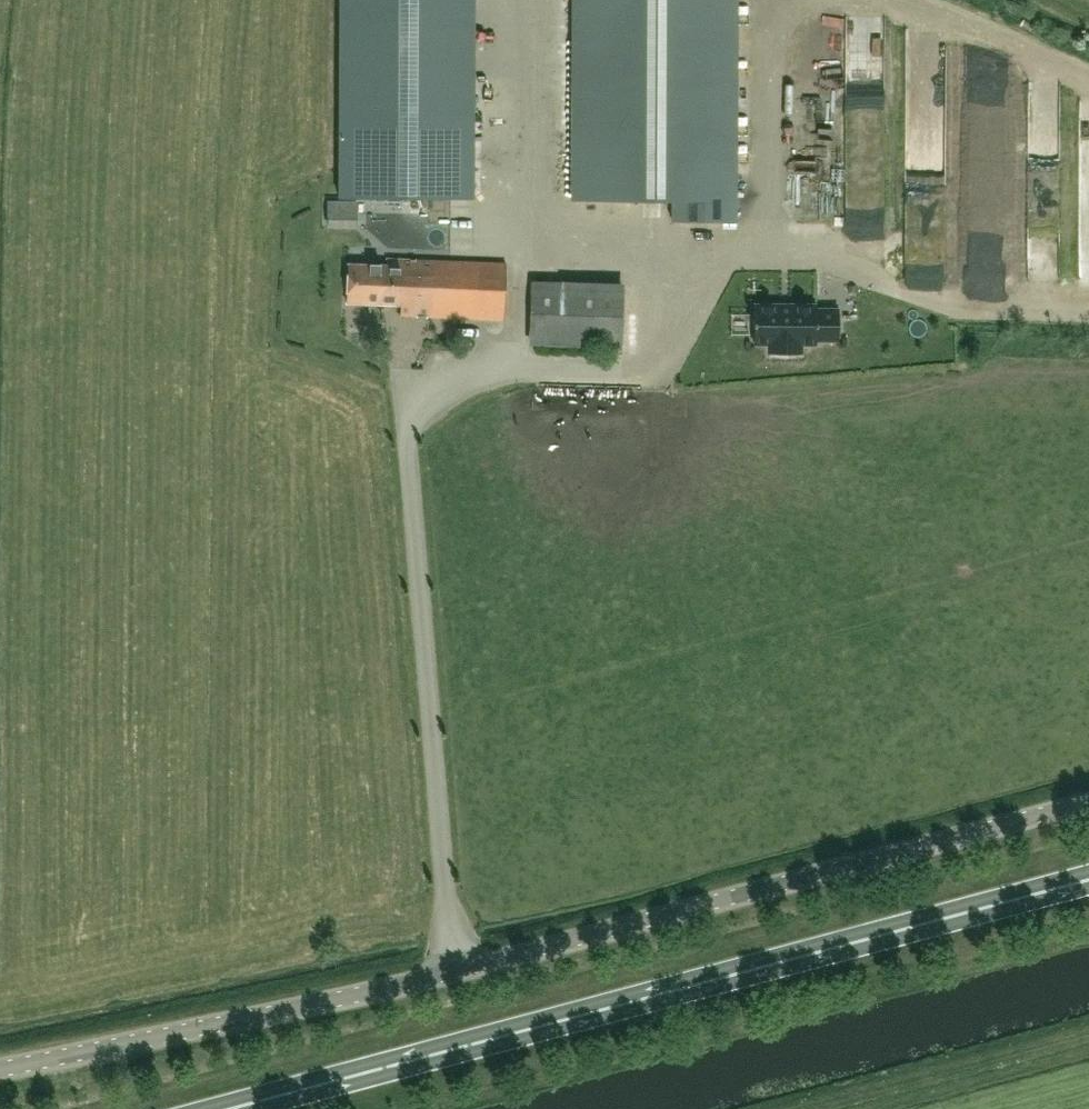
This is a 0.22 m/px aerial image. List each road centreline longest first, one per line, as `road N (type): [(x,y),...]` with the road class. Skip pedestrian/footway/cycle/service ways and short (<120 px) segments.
road 1 (unclassified): [(0,1072),(458,972),(1088,804)]
road 2 (trunk): [(223,1108),(1088,878)]

